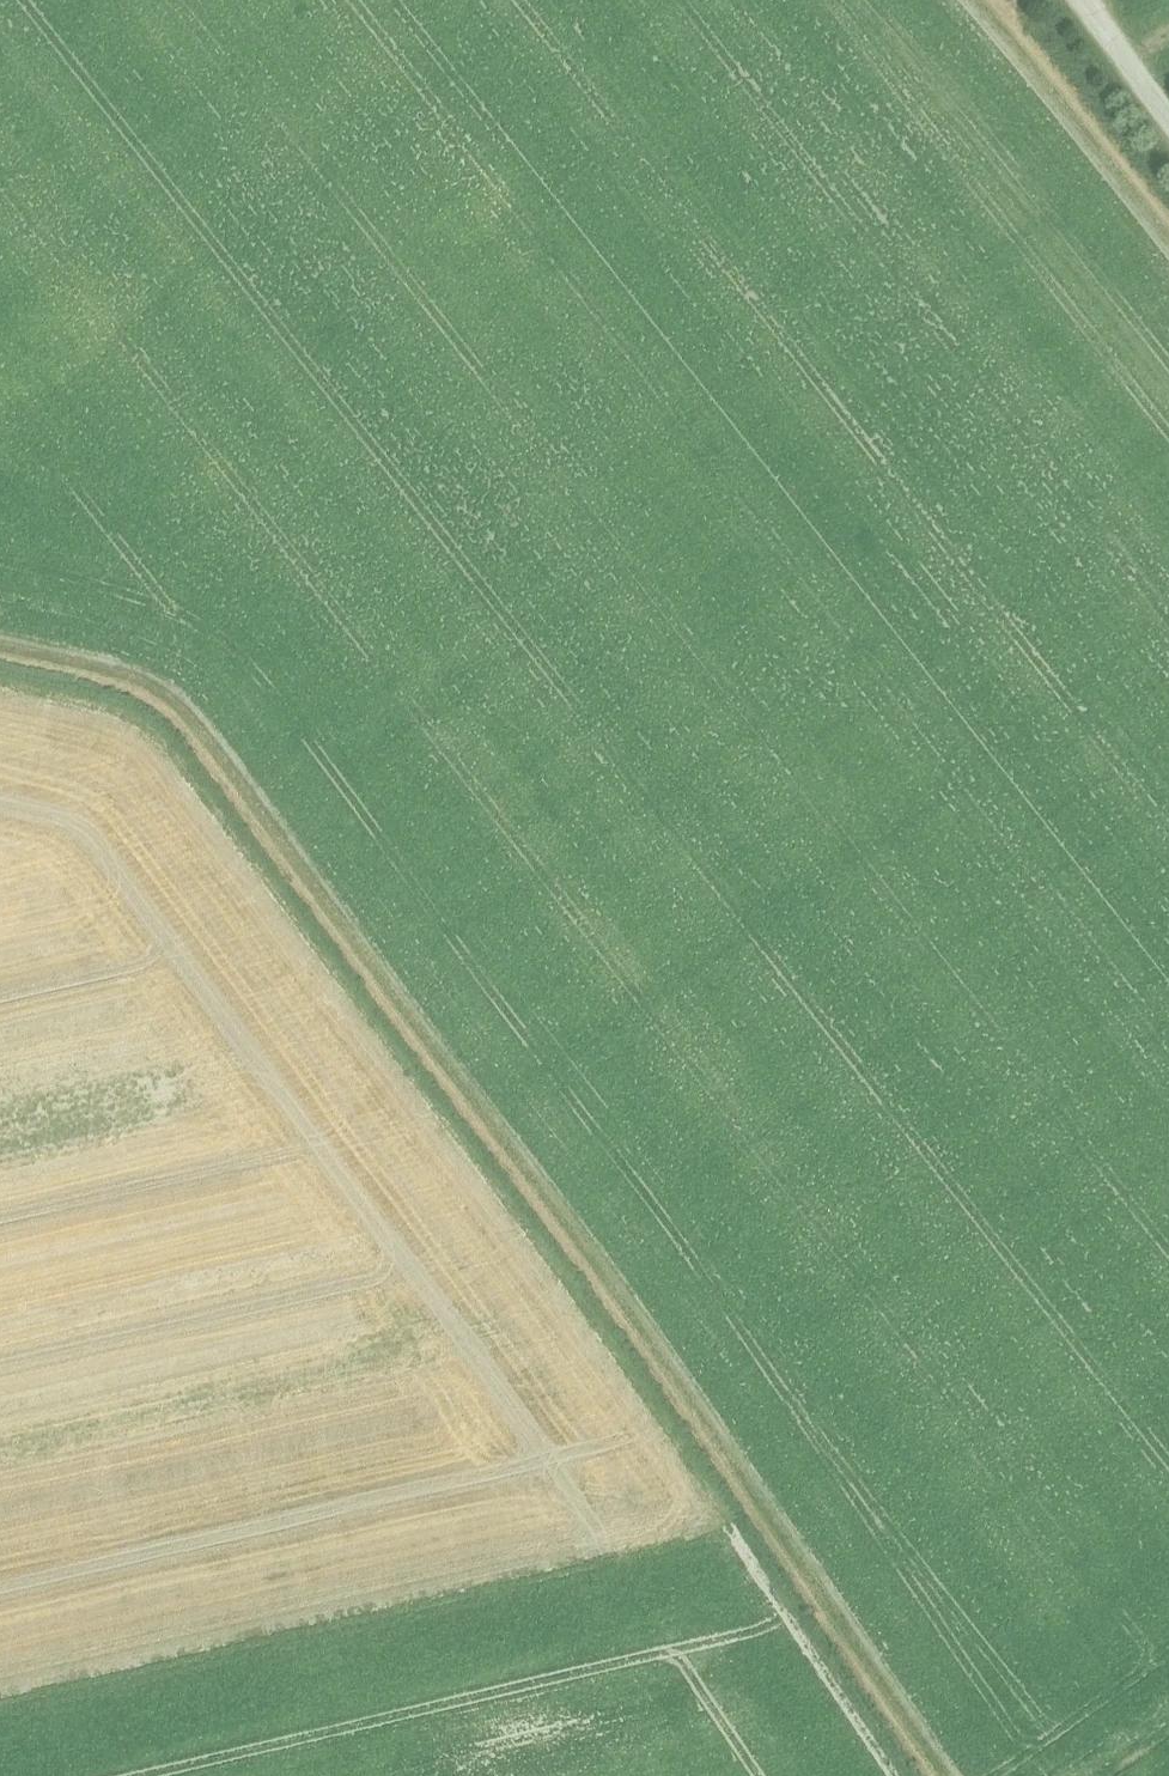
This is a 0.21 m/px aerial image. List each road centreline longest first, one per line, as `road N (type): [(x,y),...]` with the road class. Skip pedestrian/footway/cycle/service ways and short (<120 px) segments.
road 1 (unclassified): [(1168,118),(1083,0)]

